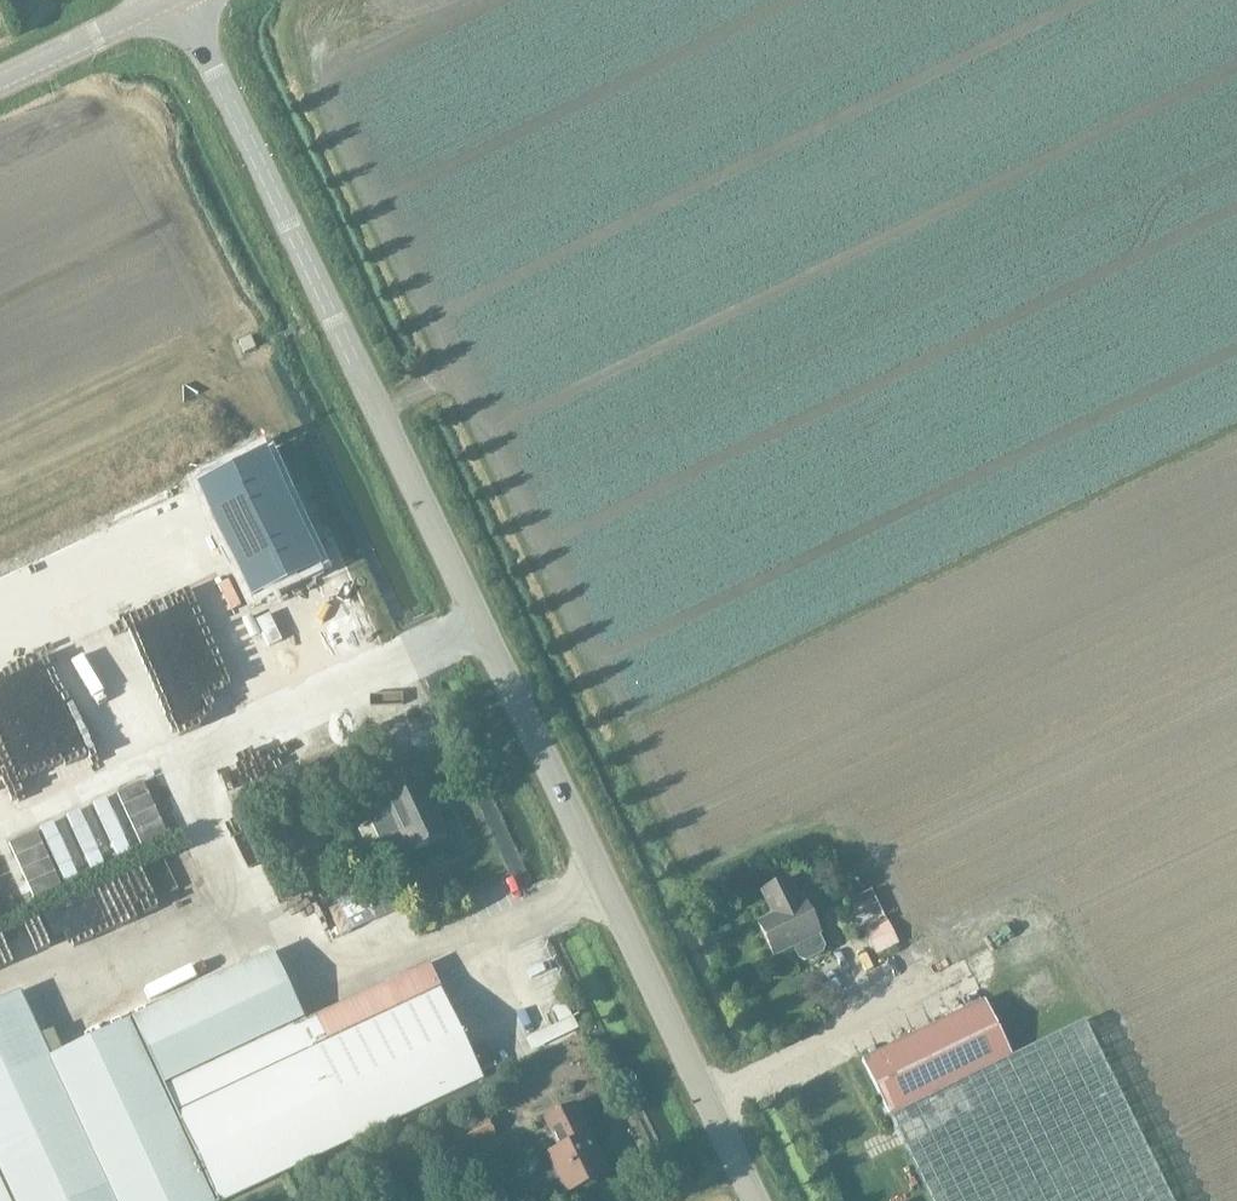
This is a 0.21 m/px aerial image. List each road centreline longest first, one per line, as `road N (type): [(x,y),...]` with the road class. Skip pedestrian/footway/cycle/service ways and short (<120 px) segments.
road 1 (unclassified): [(756,1200),(179,0)]
road 2 (tertiary): [(0,82),(171,0)]

